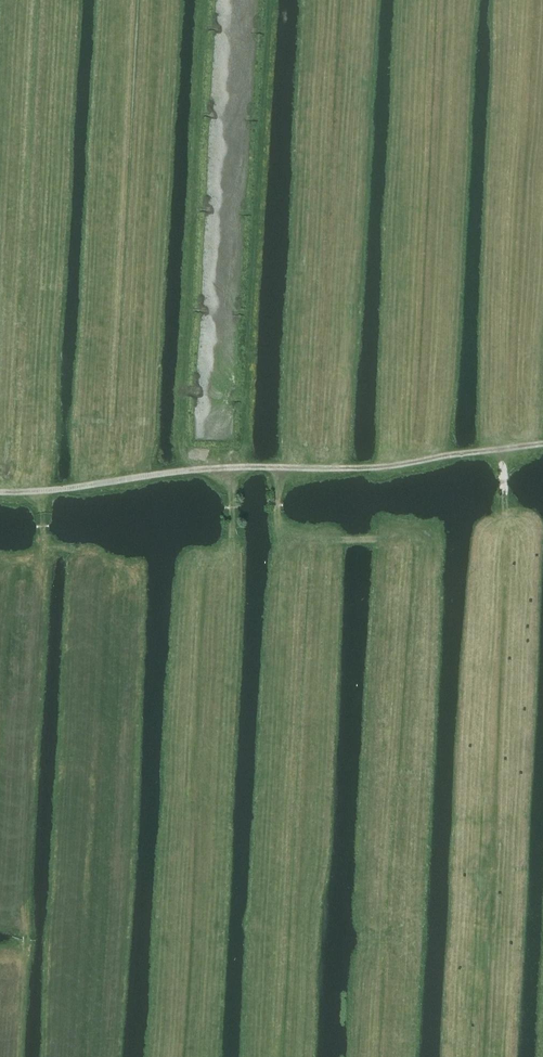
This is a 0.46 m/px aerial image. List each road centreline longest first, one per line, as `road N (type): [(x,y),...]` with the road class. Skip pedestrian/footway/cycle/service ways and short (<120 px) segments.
road 1 (track): [(0,495),(234,466),(379,470),(542,445)]
road 2 (track): [(234,466),(223,634)]

